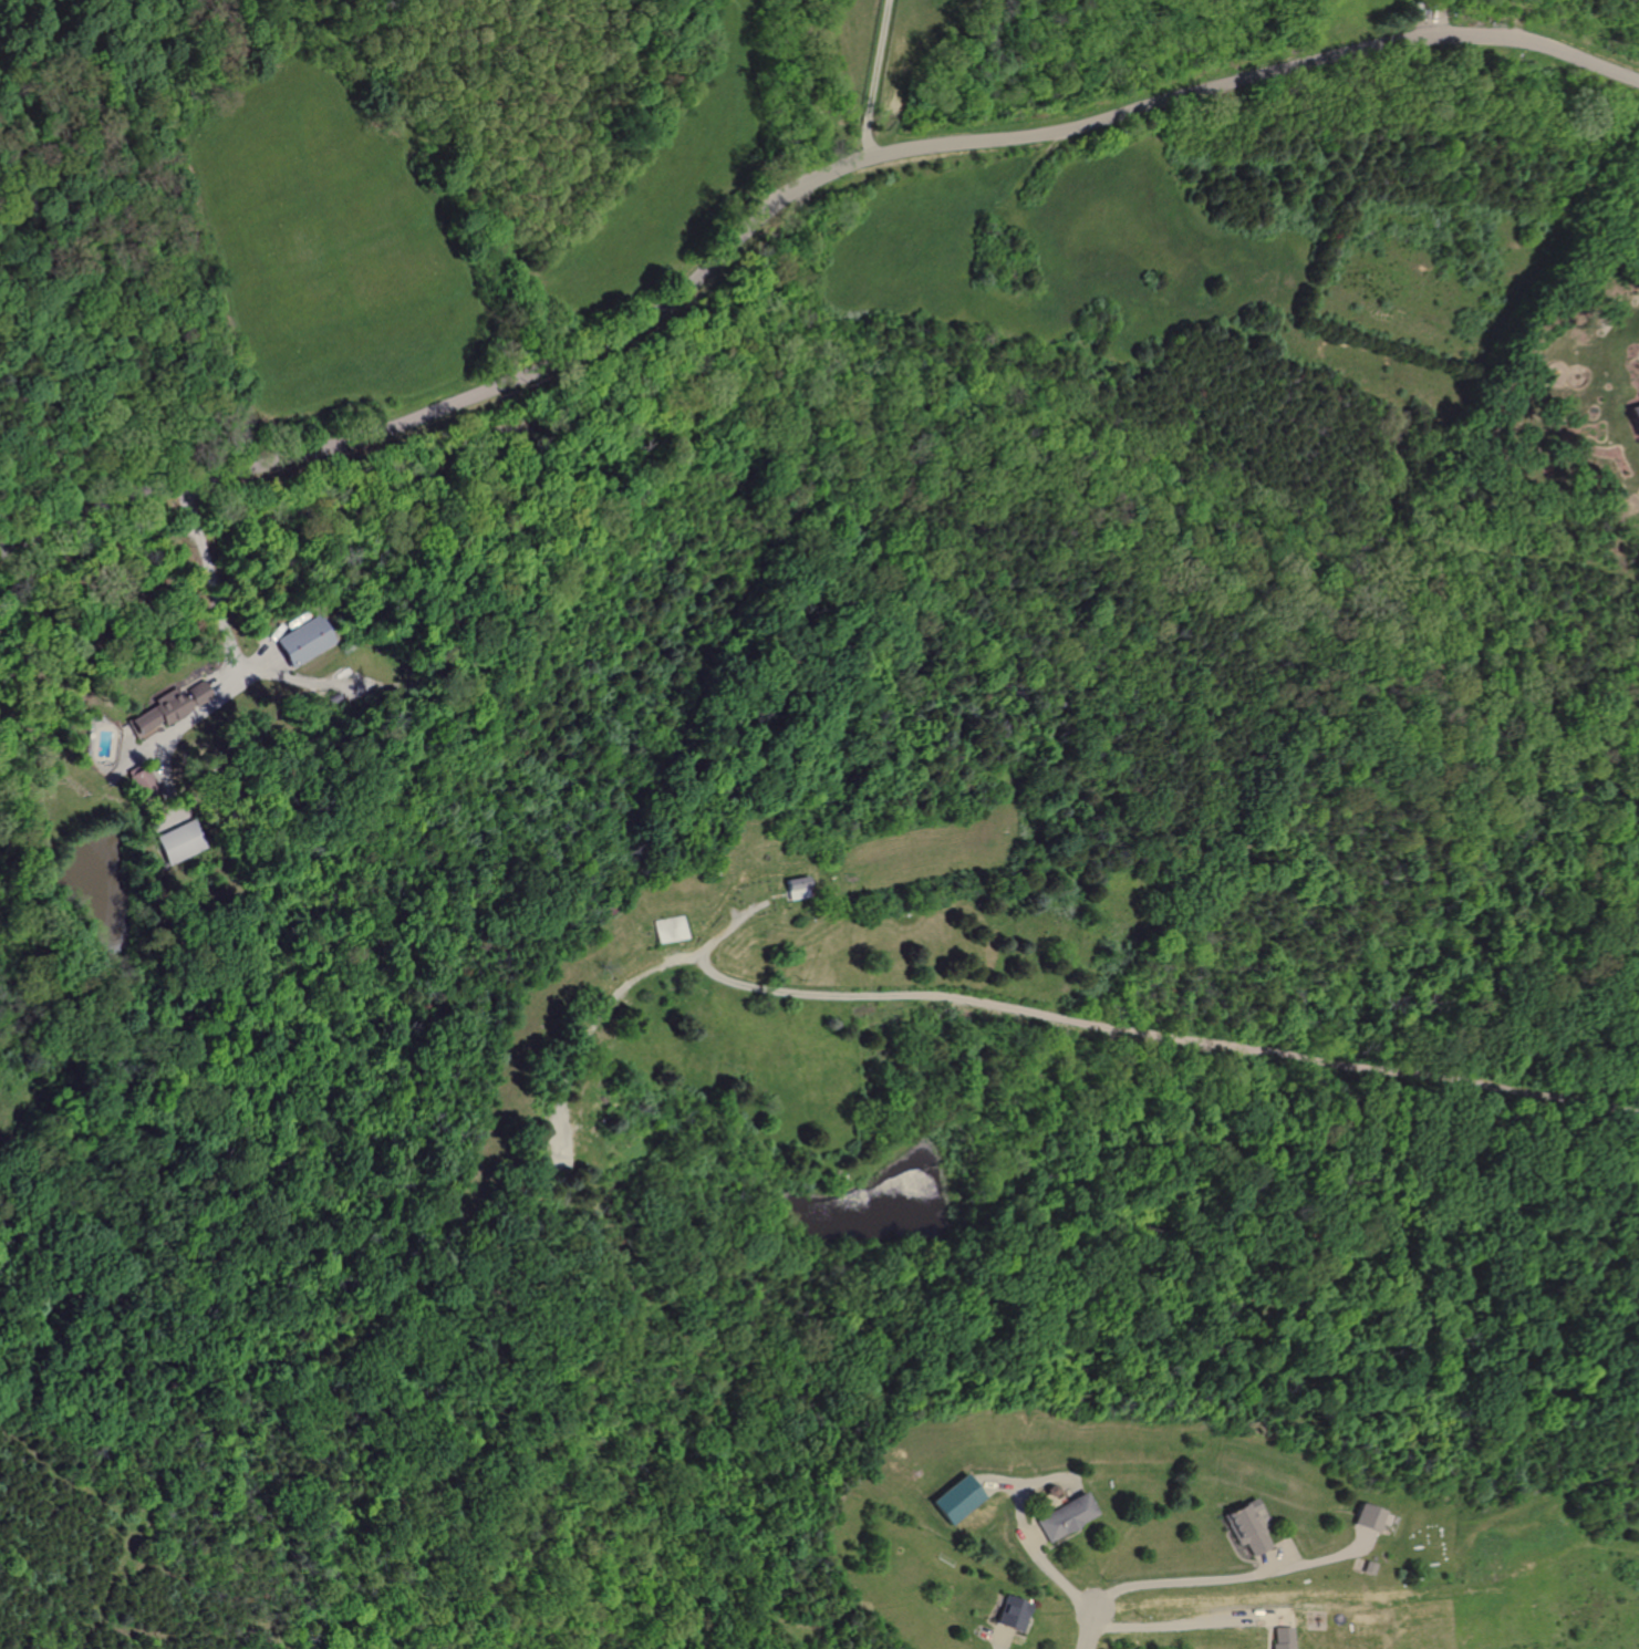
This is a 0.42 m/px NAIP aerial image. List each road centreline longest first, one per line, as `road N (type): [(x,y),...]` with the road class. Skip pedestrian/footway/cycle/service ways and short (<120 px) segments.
road 1 (residential): [(0,550),(117,501),(360,440),(598,346),(681,295),(775,203),(874,159),(1082,128),(1202,91),(1434,38),(1526,41),(1638,83)]
road 2 (track): [(756,903),(701,958),(720,985),(951,994),(1638,1110)]
road 3 (track): [(701,958),(671,961),(629,981),(603,1006),(561,1100)]

